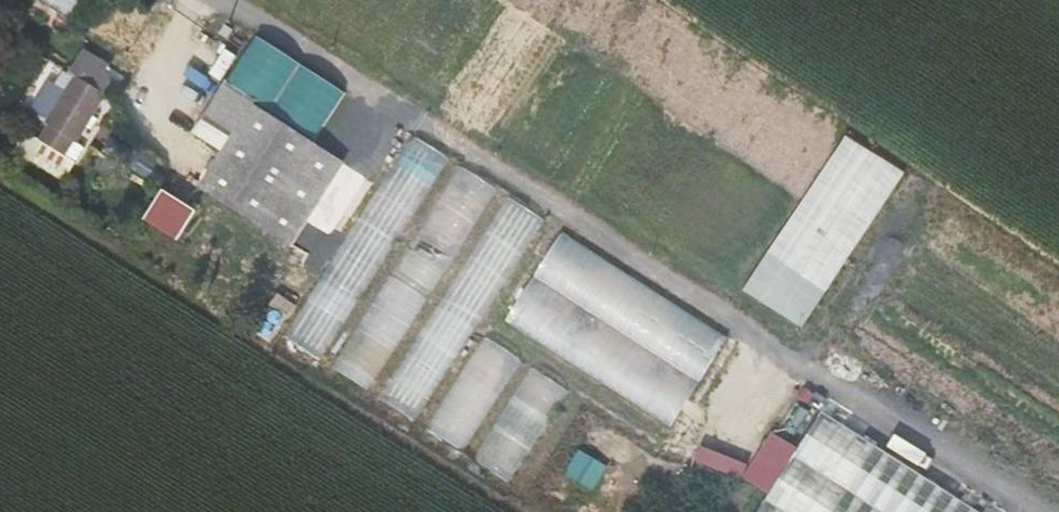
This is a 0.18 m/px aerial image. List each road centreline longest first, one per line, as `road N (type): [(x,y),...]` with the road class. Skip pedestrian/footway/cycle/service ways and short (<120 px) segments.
road 1 (unclassified): [(225,0),(806,381)]
road 2 (track): [(806,381),(1013,511)]

